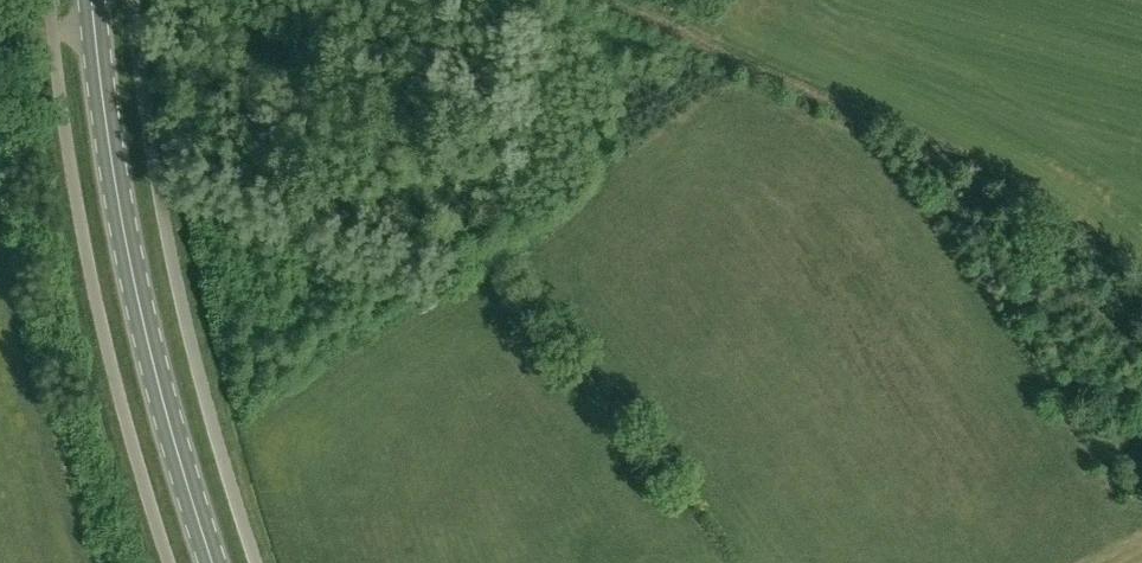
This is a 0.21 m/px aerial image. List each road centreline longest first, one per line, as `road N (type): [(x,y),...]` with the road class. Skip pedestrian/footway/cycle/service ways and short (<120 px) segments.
road 1 (secondary): [(213,562),(128,260),(92,0)]

